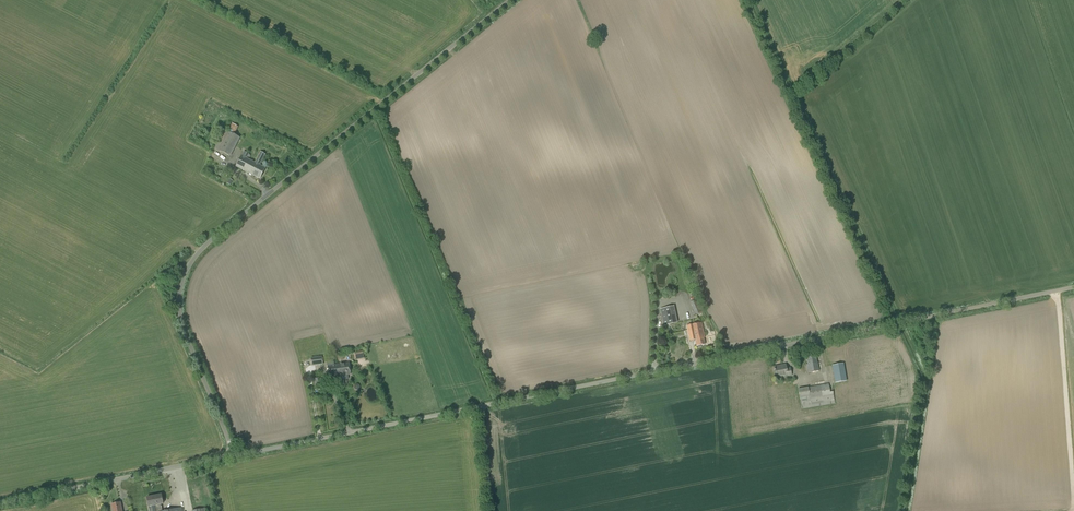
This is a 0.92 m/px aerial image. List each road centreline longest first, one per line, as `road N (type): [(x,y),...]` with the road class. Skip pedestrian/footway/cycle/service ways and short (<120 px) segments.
road 1 (unclassified): [(233,455),(1073,287)]
road 2 (unclassified): [(233,455),(177,302),(191,263),(512,0)]
road 3 (unclassified): [(0,503),(233,455)]

